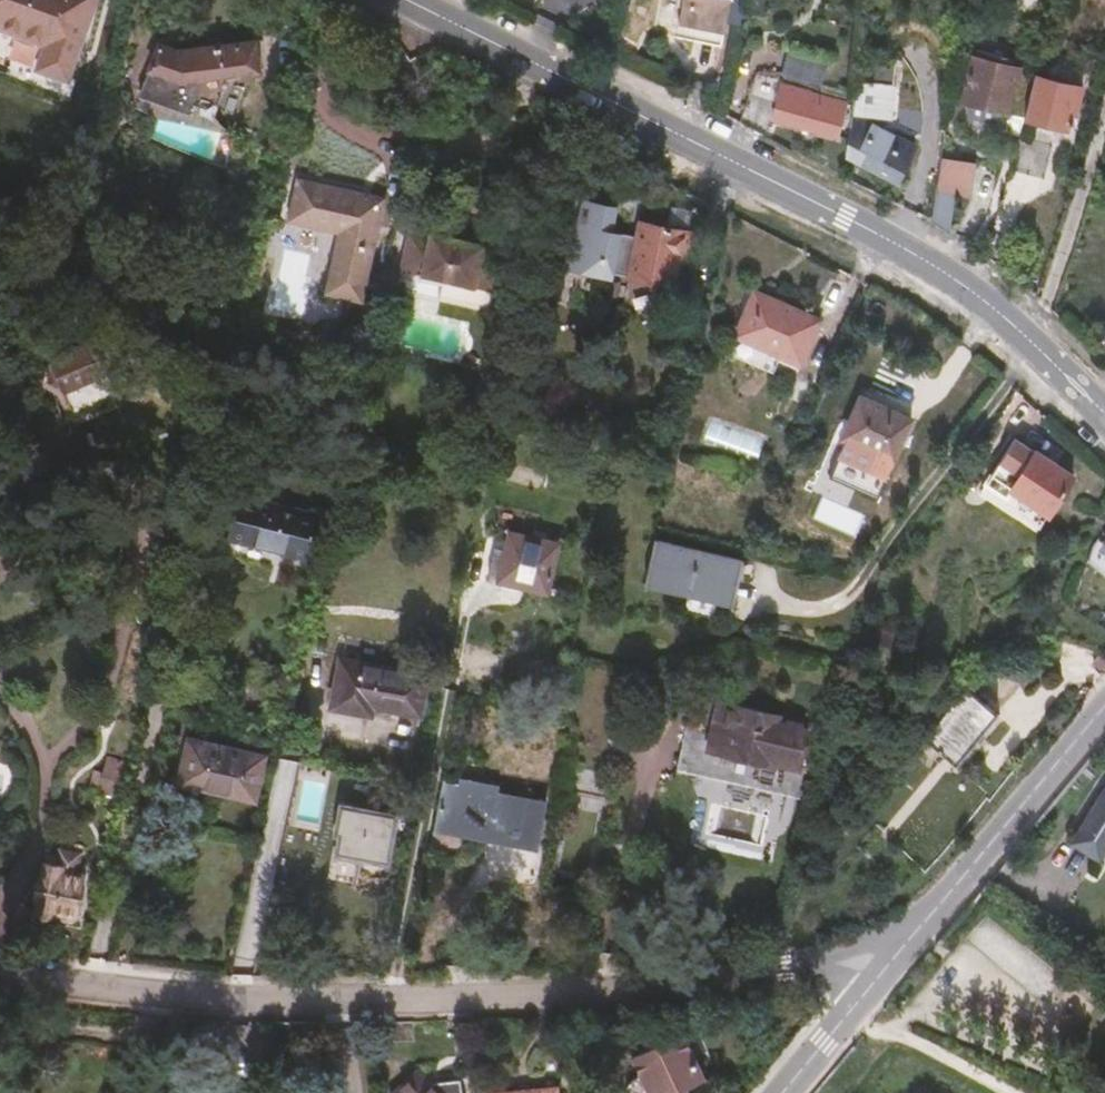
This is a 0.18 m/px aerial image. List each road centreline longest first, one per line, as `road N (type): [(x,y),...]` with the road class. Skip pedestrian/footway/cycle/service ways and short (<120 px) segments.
road 1 (unclassified): [(874,978),(295,1002),(0,970)]
road 2 (secondary): [(411,0),(926,262),(987,304),(1104,415)]
road 3 (unclassified): [(874,978),(1104,713)]
road 4 (unclassified): [(778,1092),(874,978)]

